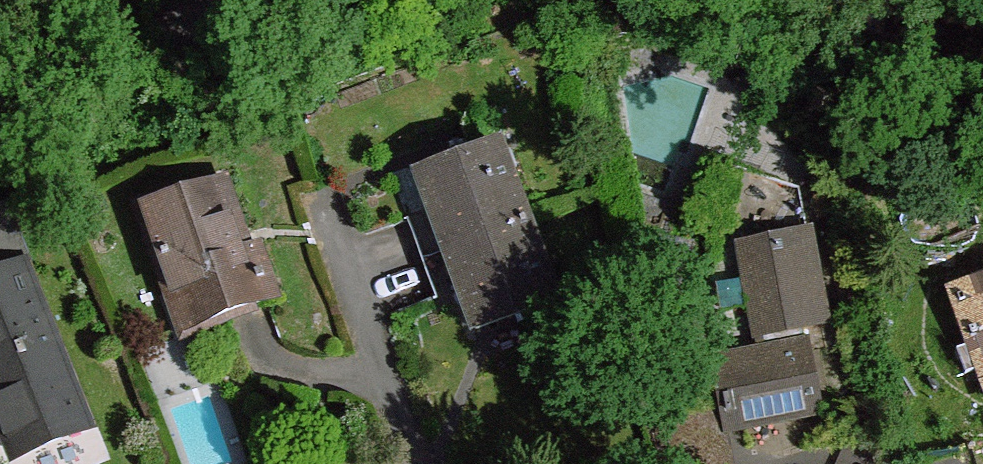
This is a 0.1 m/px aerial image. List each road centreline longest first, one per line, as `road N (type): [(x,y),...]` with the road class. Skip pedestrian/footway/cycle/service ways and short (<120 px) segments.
road 1 (residential): [(188,0),(167,36),(0,96)]

